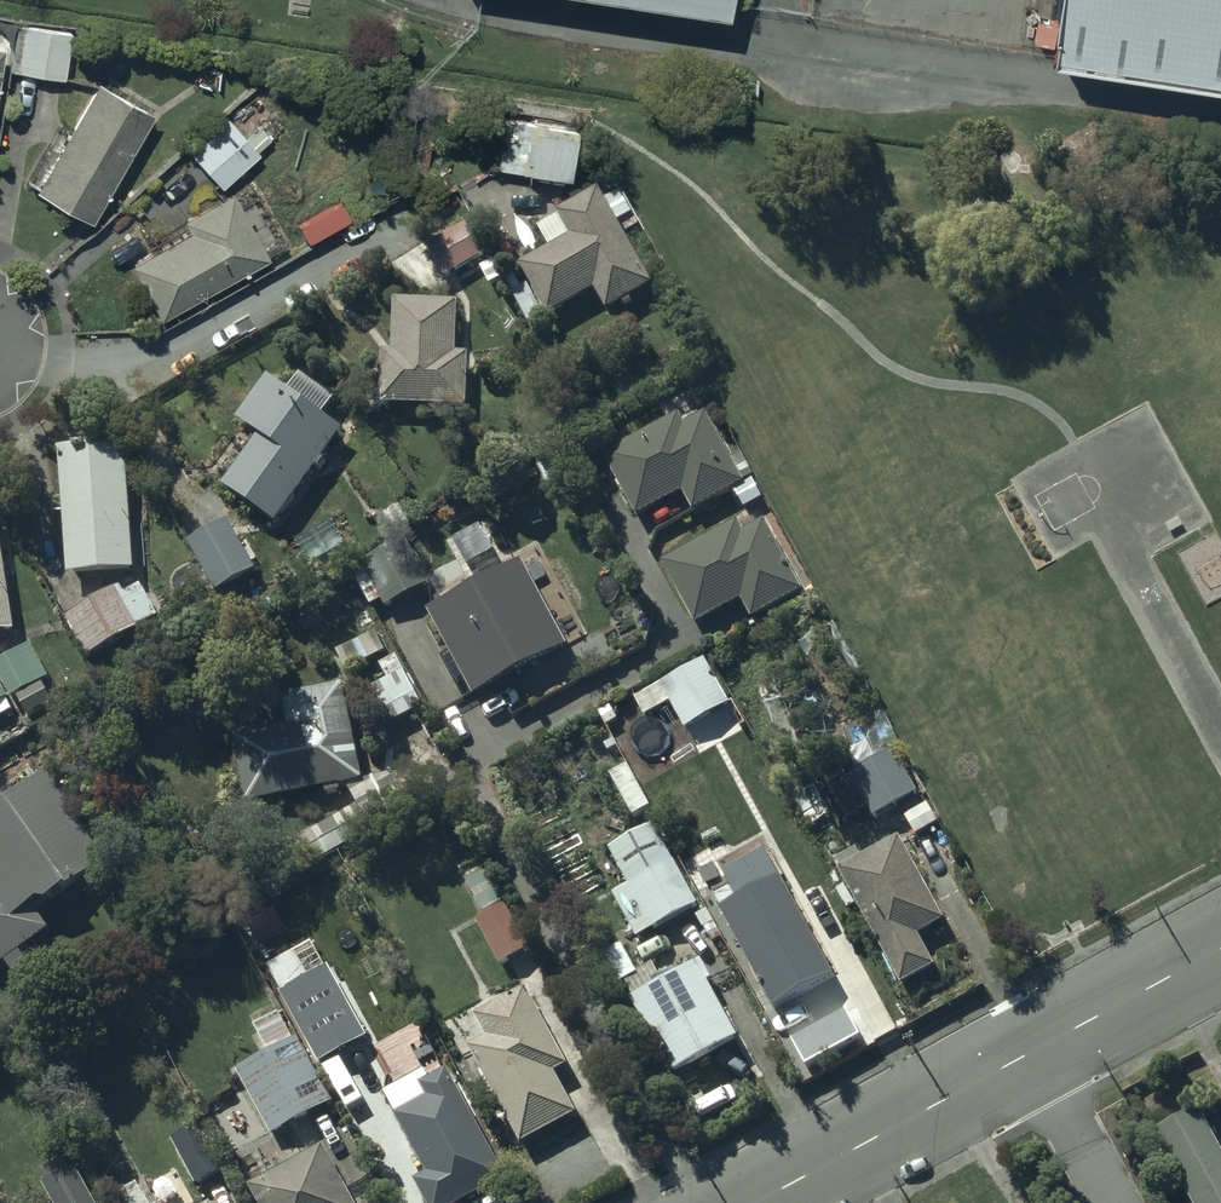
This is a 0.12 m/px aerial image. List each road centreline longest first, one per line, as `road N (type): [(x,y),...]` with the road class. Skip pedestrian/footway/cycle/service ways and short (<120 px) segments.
road 1 (tertiary): [(758,1202),(1220,950)]

